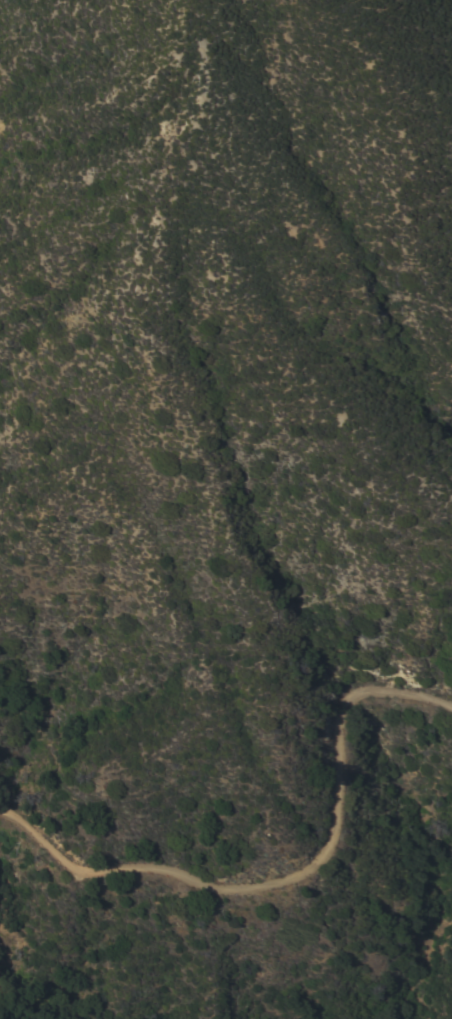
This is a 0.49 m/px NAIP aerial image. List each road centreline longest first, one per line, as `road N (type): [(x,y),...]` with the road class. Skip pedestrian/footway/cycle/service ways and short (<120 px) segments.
road 1 (track): [(0,813),(92,869),(164,873),(236,890),(275,885),(317,862),(335,829),(347,706),(364,693),(401,691),(451,706)]

